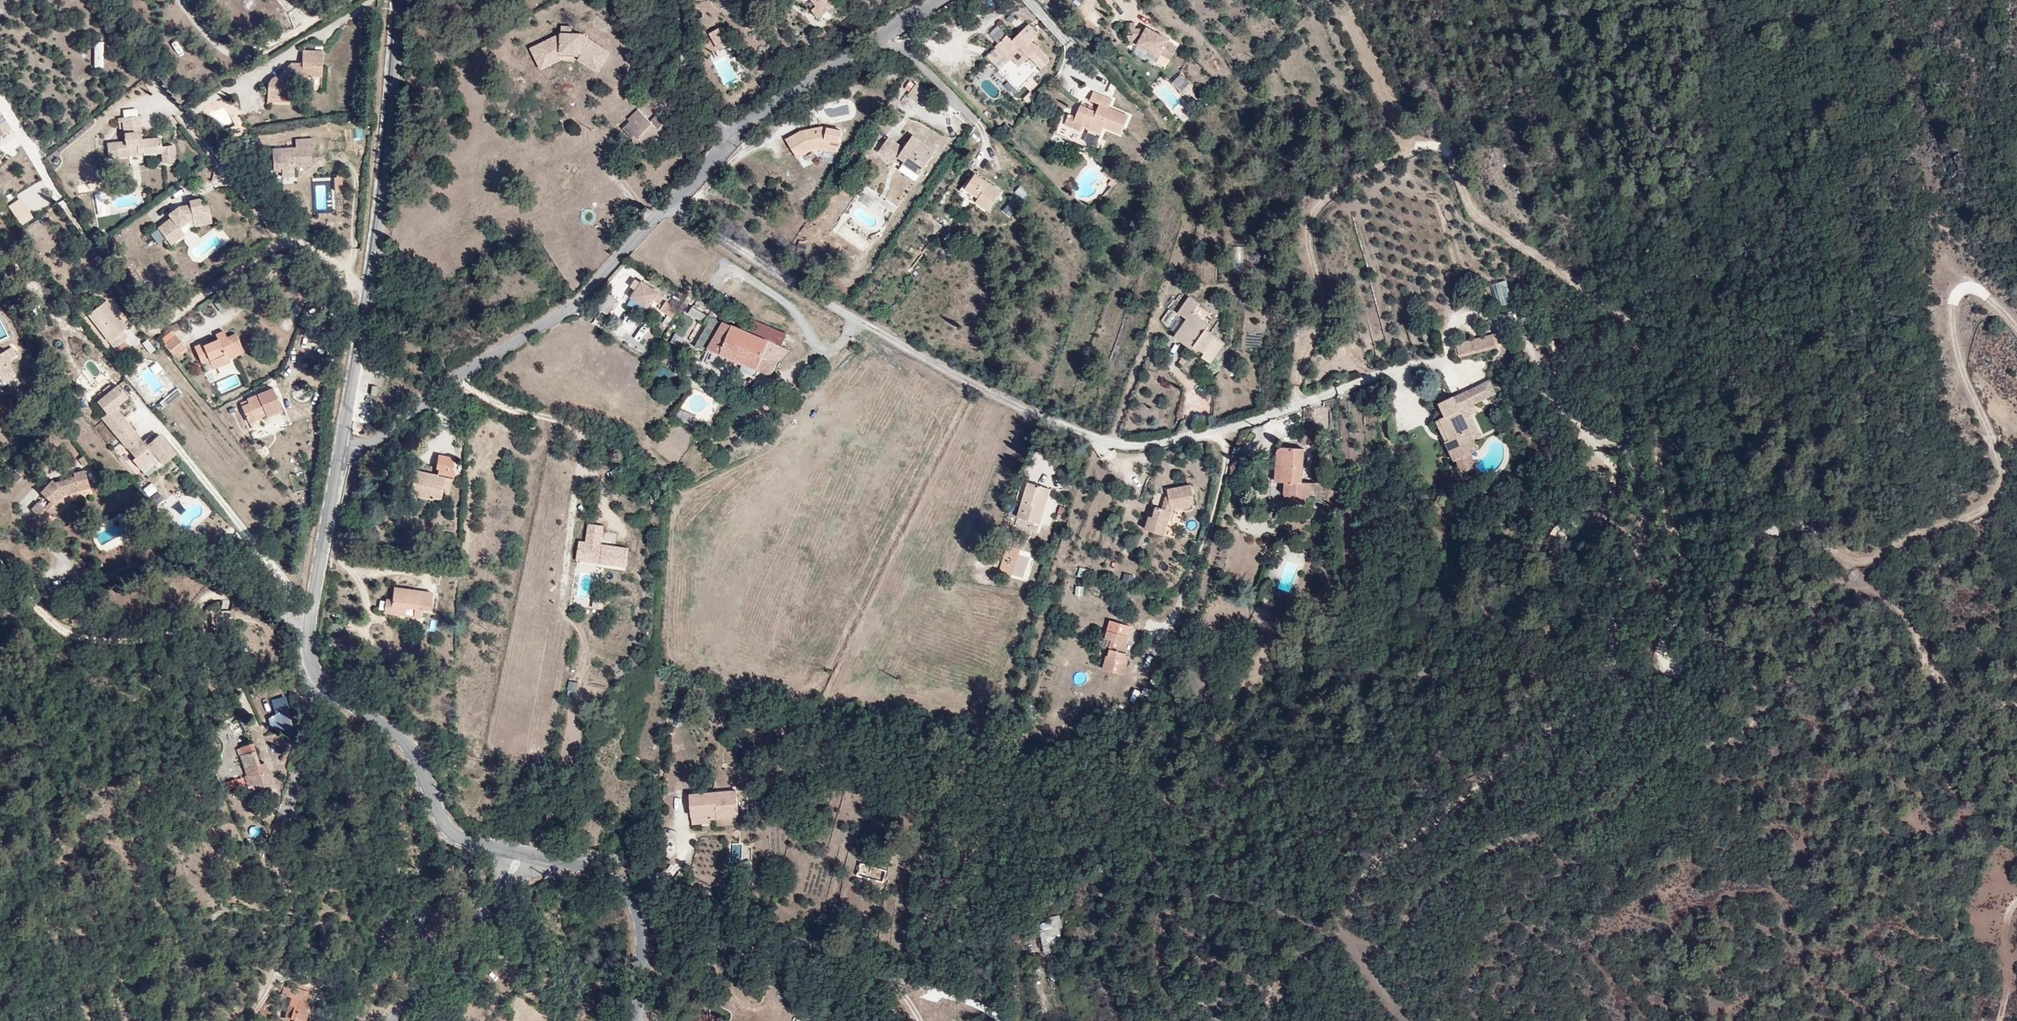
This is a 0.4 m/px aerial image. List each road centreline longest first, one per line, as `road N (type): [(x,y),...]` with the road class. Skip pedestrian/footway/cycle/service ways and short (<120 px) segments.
road 1 (track): [(1294,406),(1317,312),(1308,221),(1329,196),(1424,145),(1446,153),(1474,213),(1628,318),(1678,410),(1670,509),(1682,551),(1657,650),(1668,664),(1692,655),(1763,537),(1807,528),(1827,549),(1864,558),(1994,498),(2003,464),(1961,365),(1952,324),(1957,286),(1971,284),(2016,331)]
road 2 (tertiary): [(342,444),(310,620),(317,683),(329,701),(378,718),(412,749),(452,832),(520,852)]
road 3 (residential): [(739,133),(580,302),(452,378),(373,445),(342,444)]
road 4 (tertiary): [(398,0),(371,271),(342,444)]
road 5 (tertiary): [(520,852),(623,878),(640,924),(638,1020)]
road 6 (residential): [(933,0),(739,133)]
road 7 (tertiary): [(390,1020),(520,852)]
road 8 (residential): [(683,0),(689,61),(703,97),(739,133)]
road 9 (track): [(2001,1020),(2004,918),(2016,902)]

